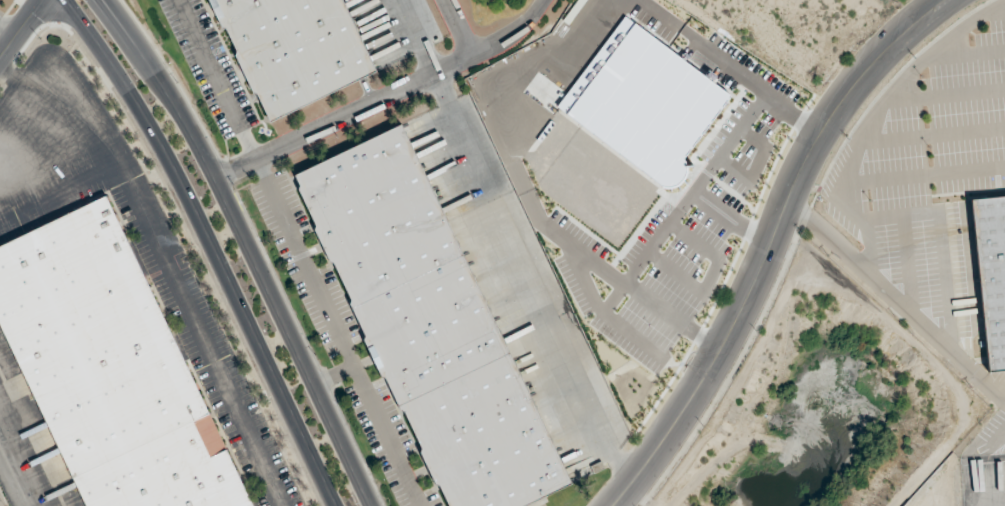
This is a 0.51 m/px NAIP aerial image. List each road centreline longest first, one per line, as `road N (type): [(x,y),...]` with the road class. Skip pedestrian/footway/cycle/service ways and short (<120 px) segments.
road 1 (tertiary): [(613,505),(729,334),(835,110),(943,0)]
road 2 (secondary): [(371,505),(198,143),(103,0)]
road 3 (secondary): [(66,0),(169,159),(334,505)]

